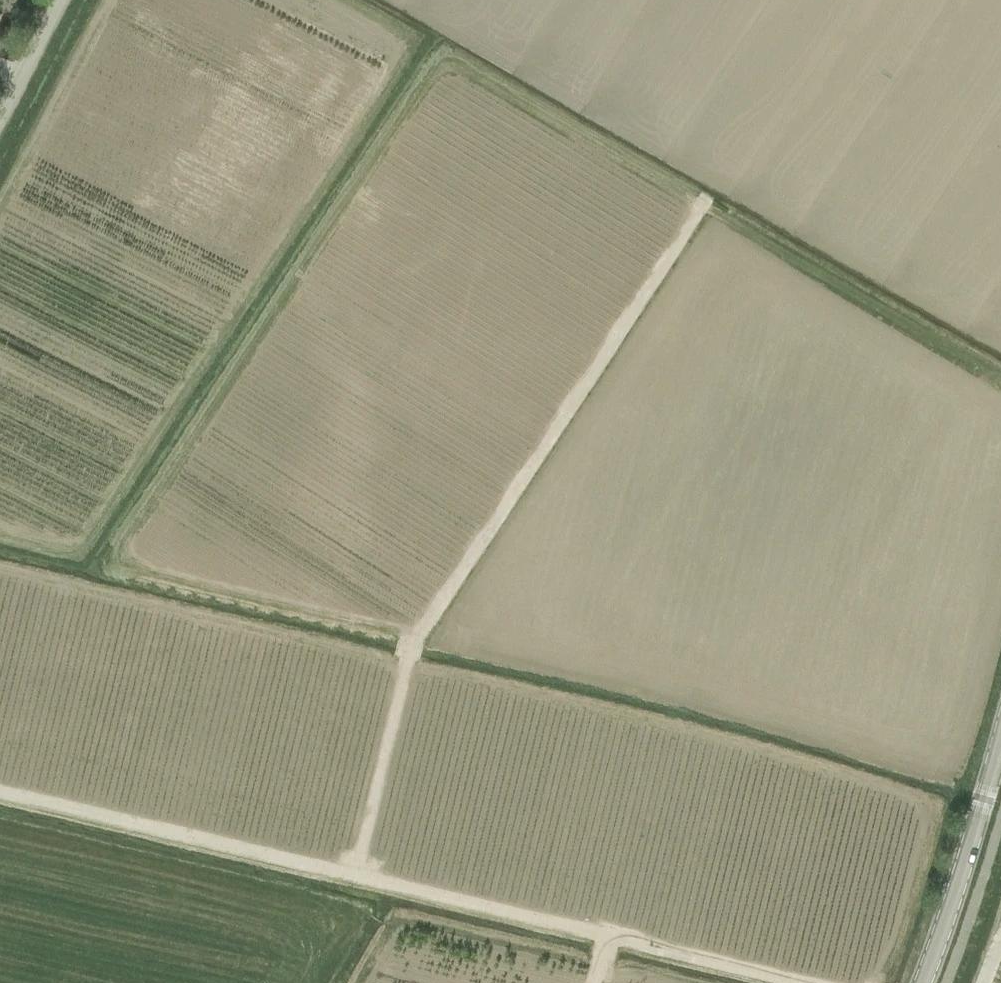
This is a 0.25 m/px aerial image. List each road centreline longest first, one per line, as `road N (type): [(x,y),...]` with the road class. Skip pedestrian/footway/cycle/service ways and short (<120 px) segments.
road 1 (tertiary): [(923,982),(1000,730)]
road 2 (unclassified): [(0,127),(66,0)]

